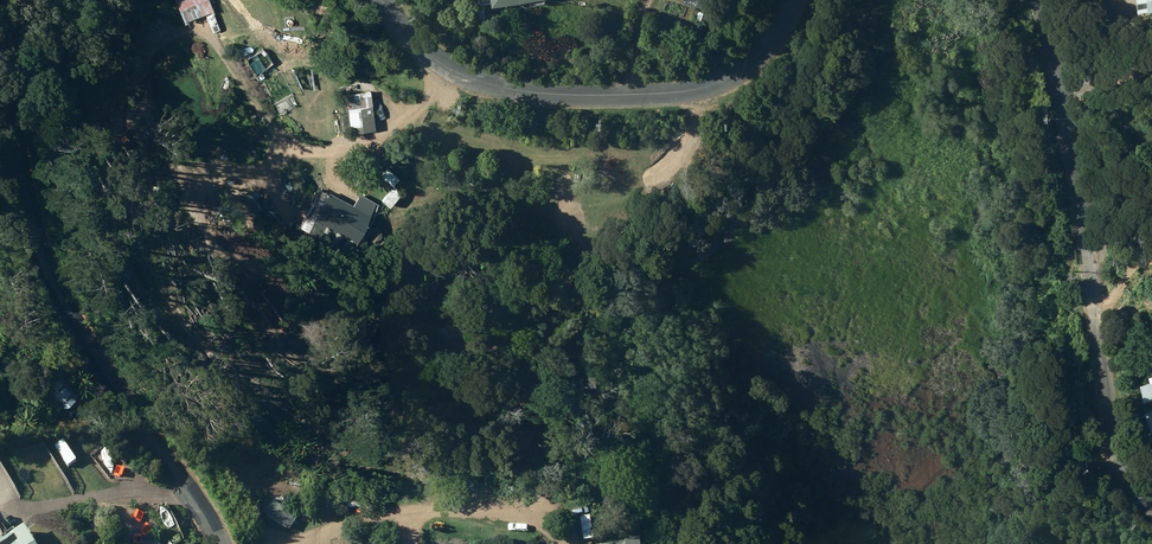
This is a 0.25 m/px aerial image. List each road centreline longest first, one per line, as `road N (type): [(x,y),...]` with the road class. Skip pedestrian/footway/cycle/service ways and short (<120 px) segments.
road 1 (residential): [(218,543),(47,274),(15,137),(19,0)]
road 2 (residential): [(1040,0),(1070,137),(1117,457),(1151,509)]
road 3 (residential): [(382,0),(413,42),(451,69),(541,94),(596,96),(685,92),(721,81),(757,60),(793,0)]

